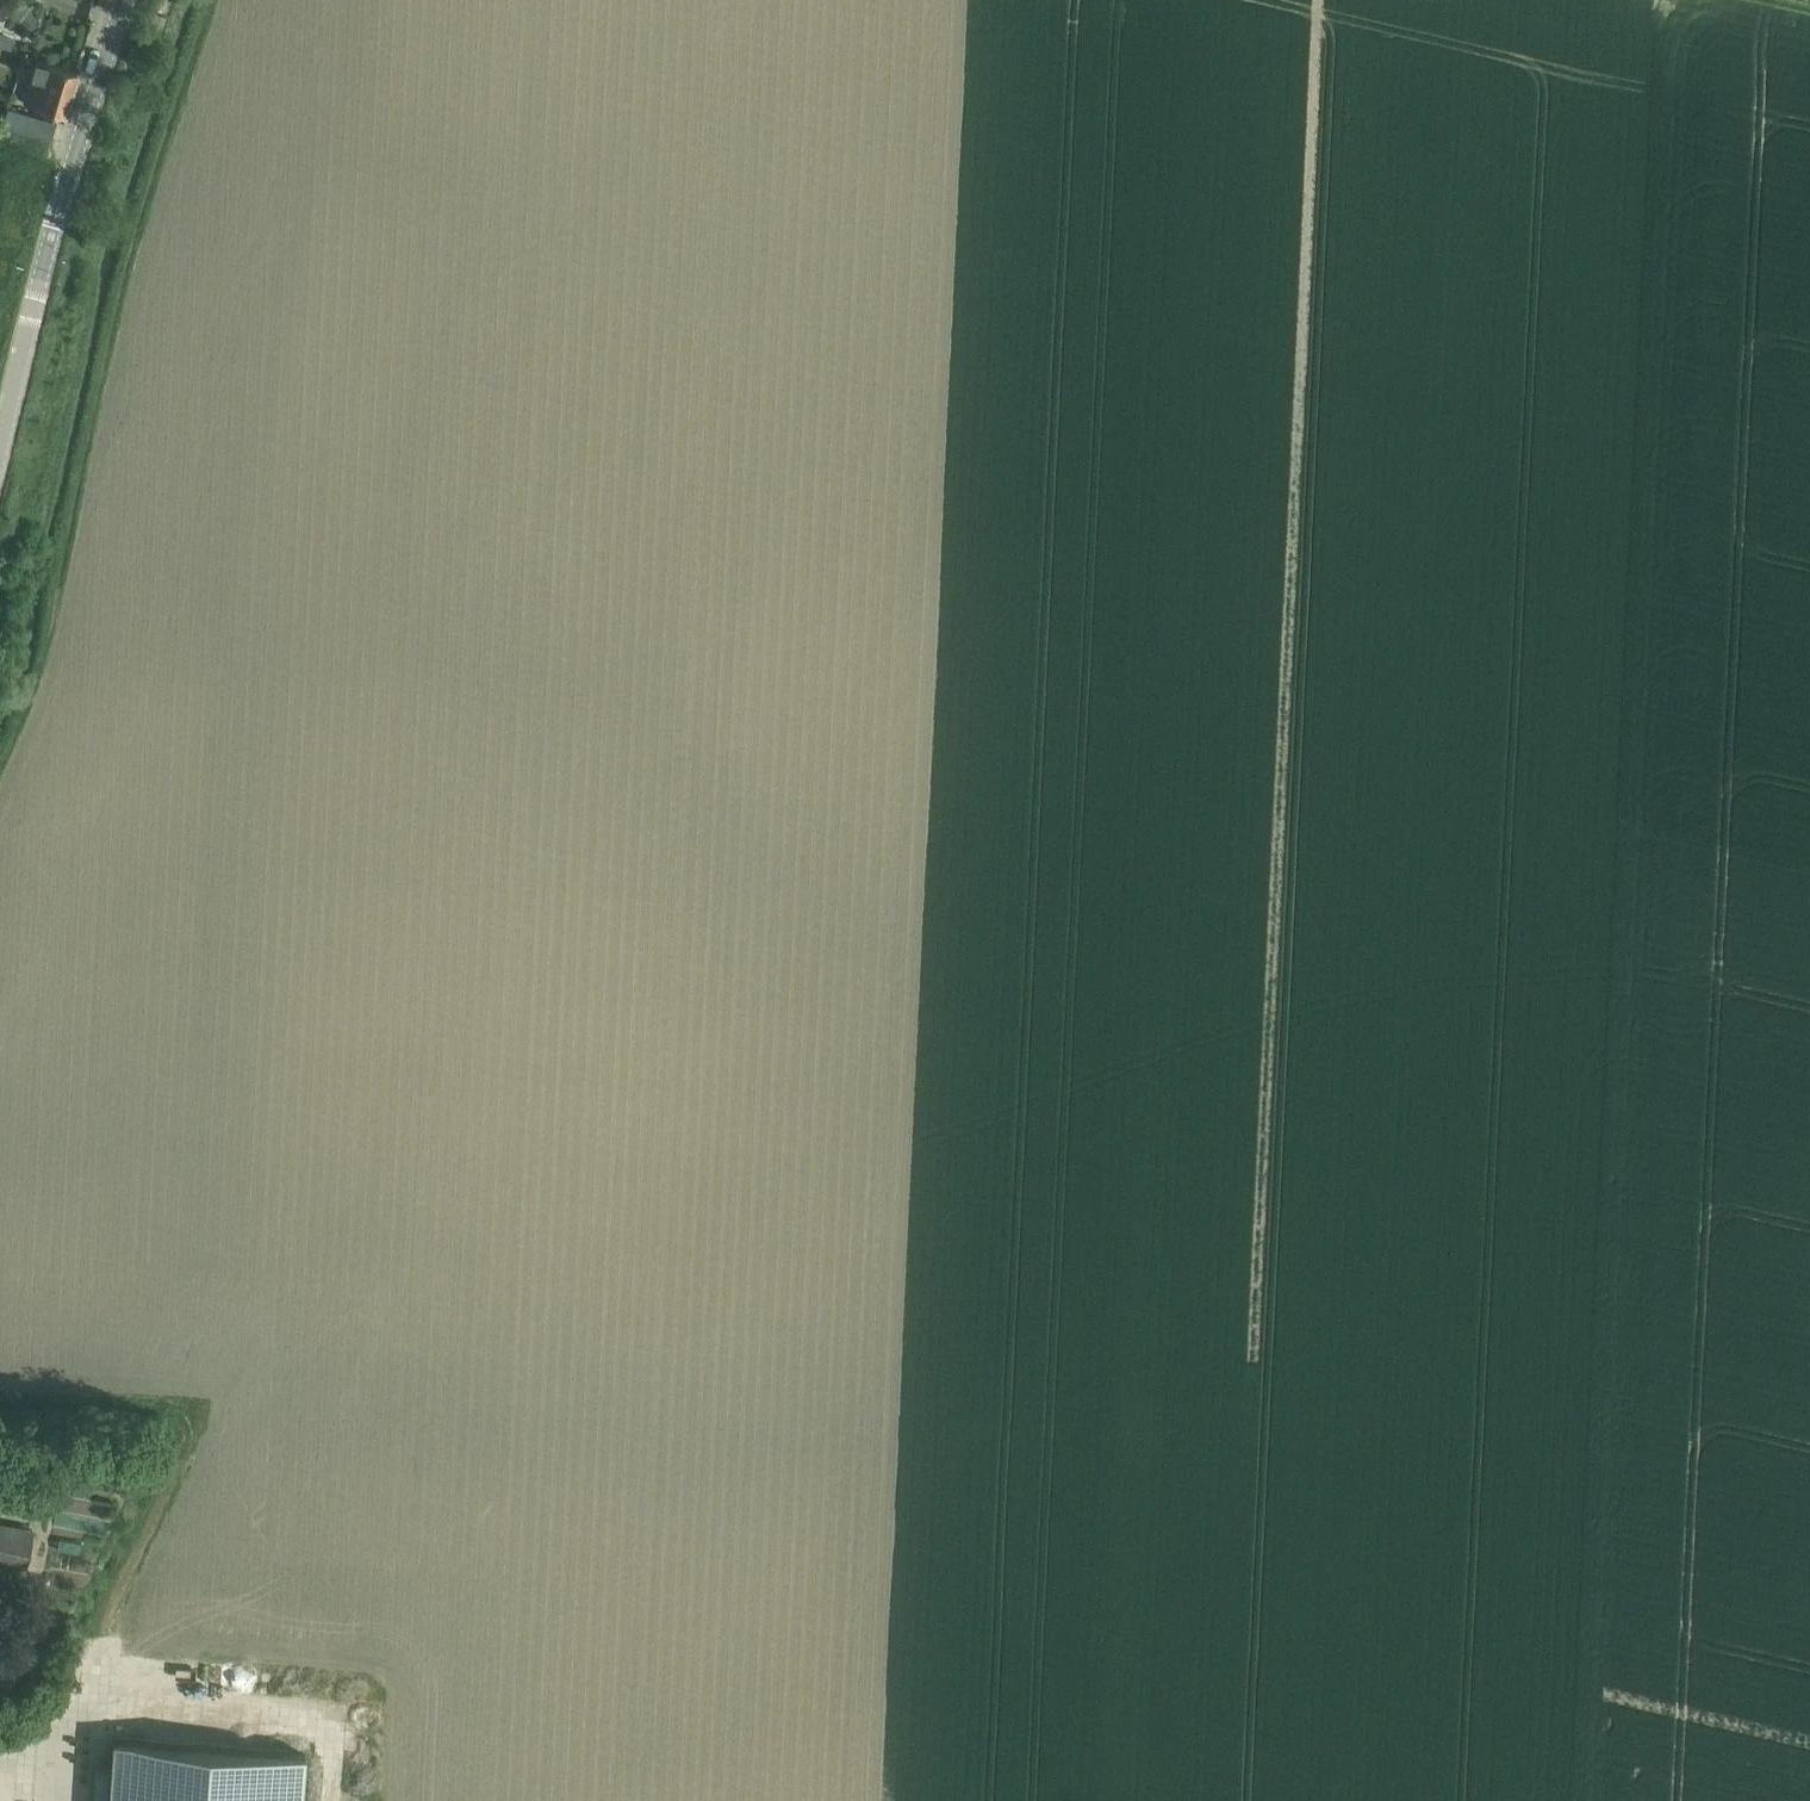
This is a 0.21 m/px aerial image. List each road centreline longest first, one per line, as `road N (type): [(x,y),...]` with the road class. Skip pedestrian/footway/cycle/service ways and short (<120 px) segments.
road 1 (unclassified): [(0,452),(127,0)]

